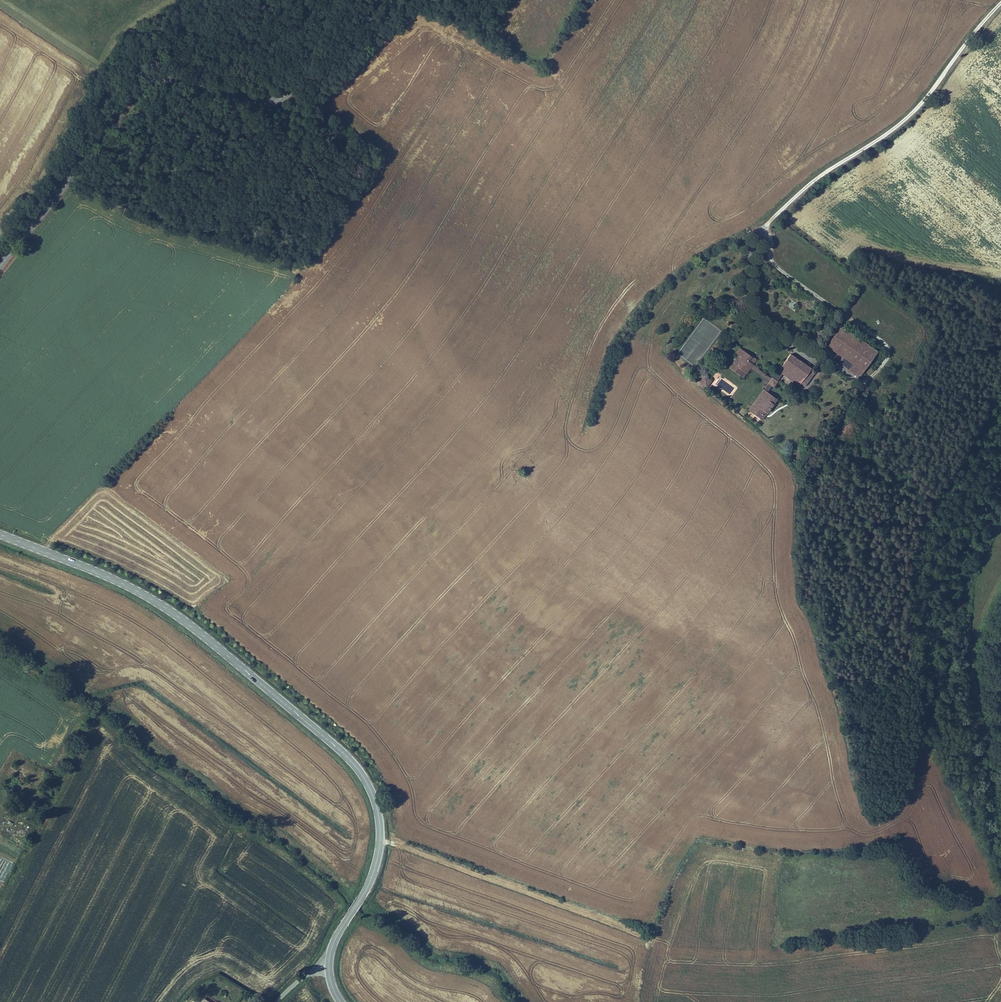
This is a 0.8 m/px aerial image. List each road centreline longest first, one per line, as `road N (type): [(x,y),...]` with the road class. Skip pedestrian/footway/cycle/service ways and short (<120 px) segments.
road 1 (tertiary): [(328,967),(378,854),(378,816),(358,771),(167,610),(0,535)]
road 2 (tertiary): [(0,266),(144,89),(182,80),(250,103),(279,100),(302,75),(335,0)]

